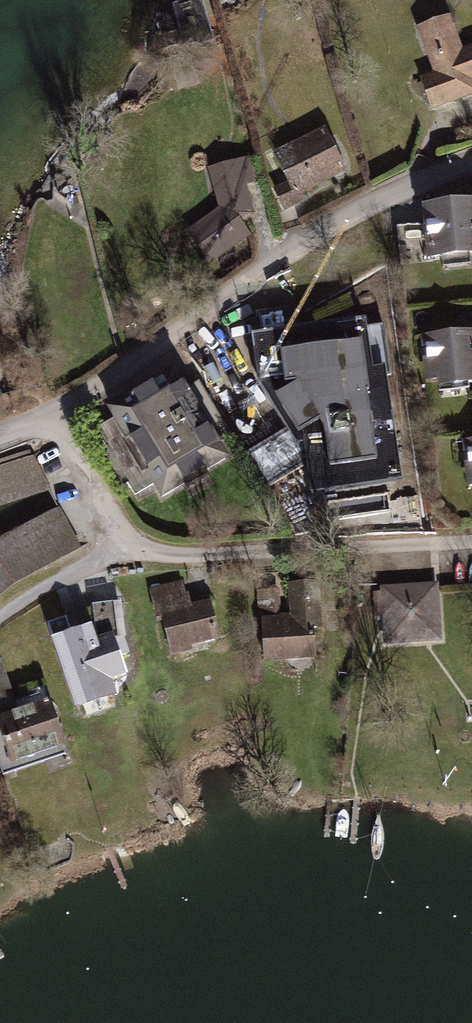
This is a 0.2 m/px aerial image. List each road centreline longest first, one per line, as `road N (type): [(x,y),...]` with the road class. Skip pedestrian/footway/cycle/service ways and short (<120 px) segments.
road 1 (residential): [(54,426),(298,242),(471,167)]
road 2 (residential): [(116,538),(173,558),(471,541)]
road 3 (residential): [(116,538),(103,563),(0,621)]
road 4 (residential): [(54,426),(116,538)]

